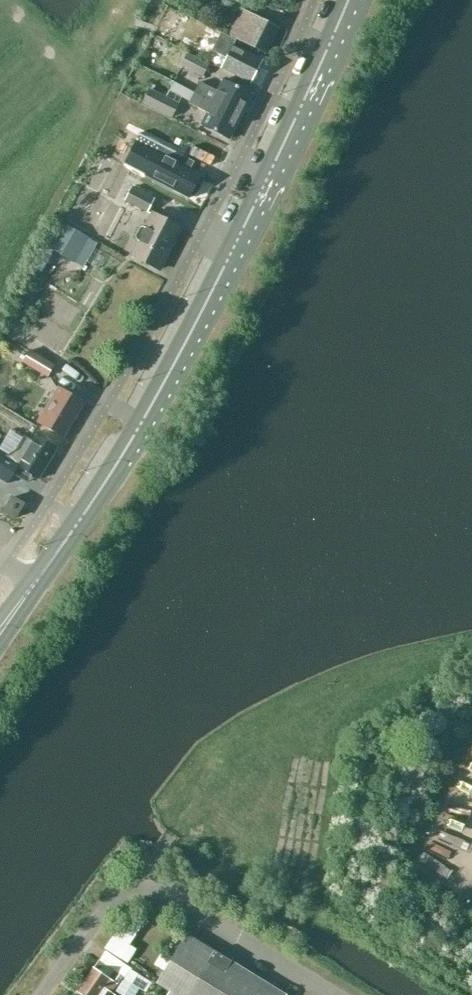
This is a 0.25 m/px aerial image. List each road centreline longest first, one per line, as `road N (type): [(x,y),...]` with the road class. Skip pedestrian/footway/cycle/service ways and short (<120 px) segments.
road 1 (primary): [(0,631),(87,511),(164,382),(348,0)]
road 2 (unclassified): [(40,994),(112,901),(141,891),(163,893),(335,994)]

